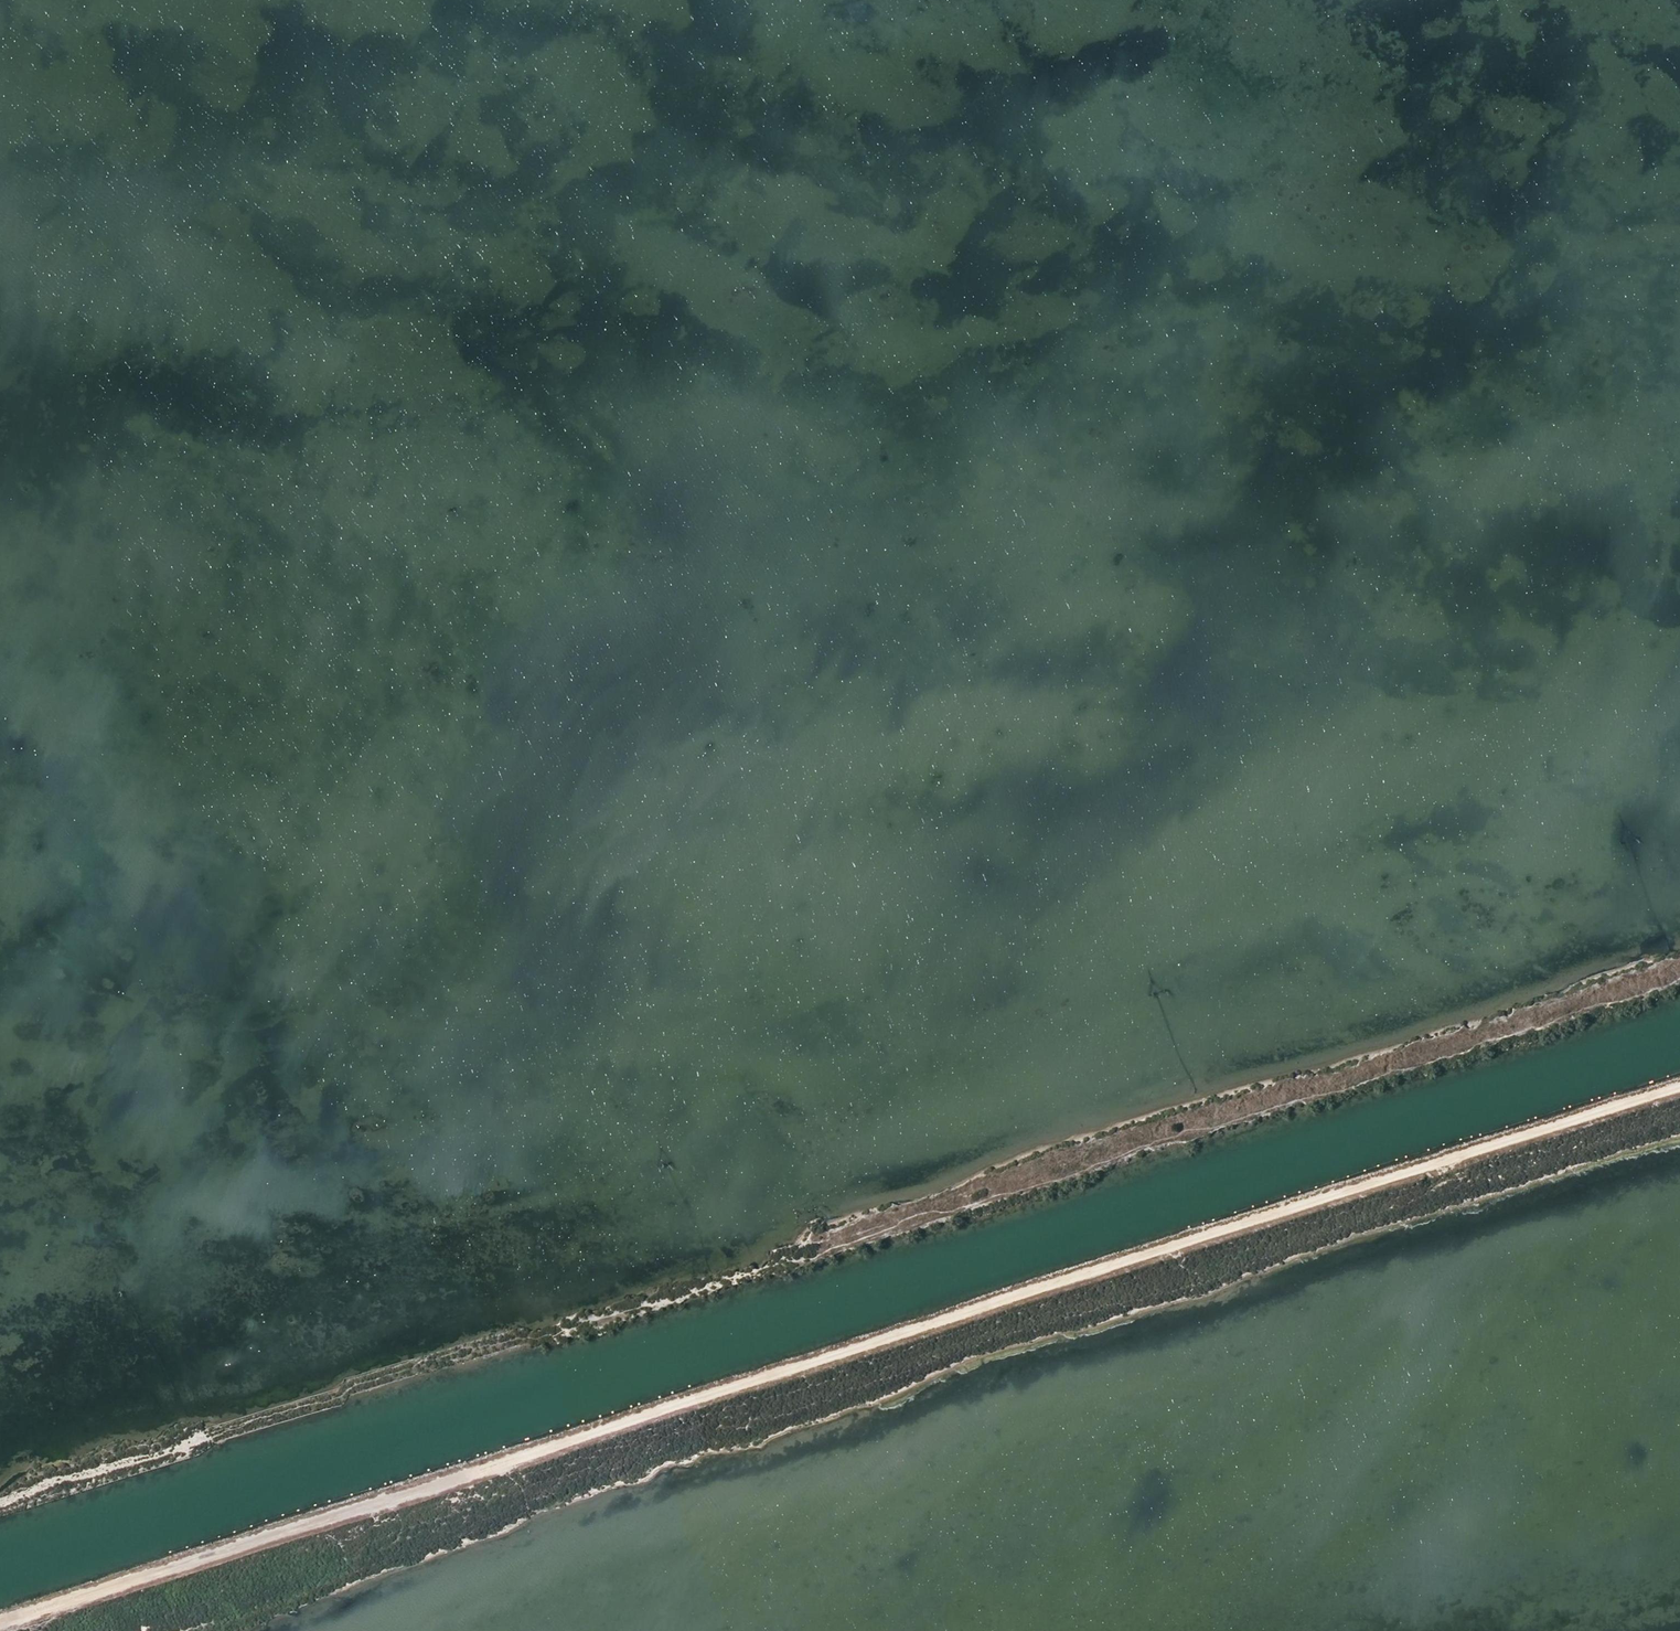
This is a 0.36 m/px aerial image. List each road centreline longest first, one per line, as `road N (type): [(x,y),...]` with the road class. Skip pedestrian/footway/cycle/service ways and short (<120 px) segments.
road 1 (track): [(1679,1092),(0,1622)]

